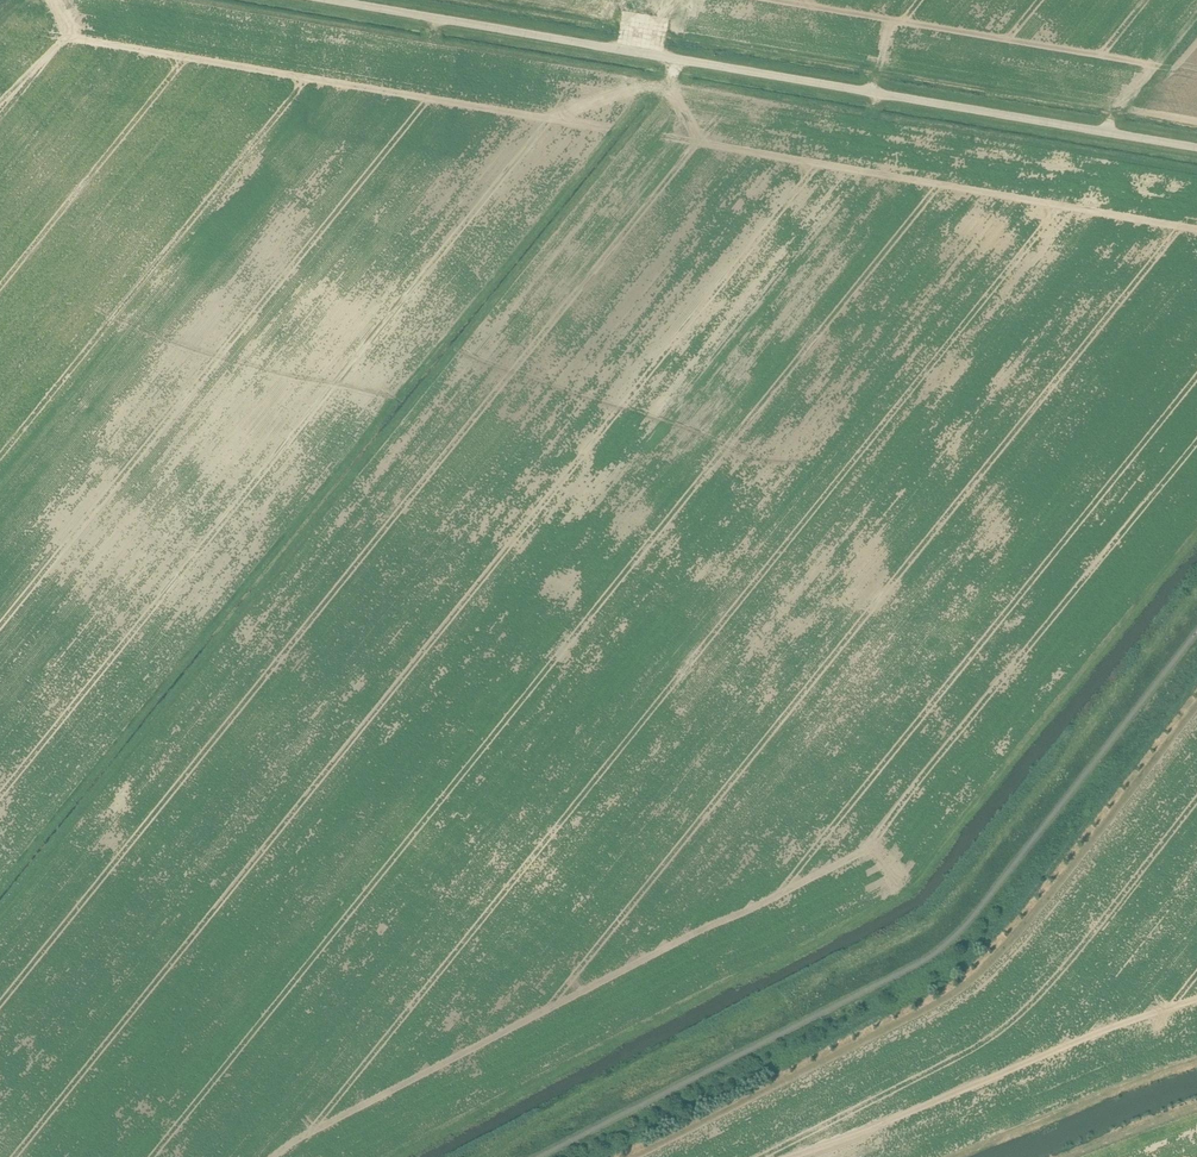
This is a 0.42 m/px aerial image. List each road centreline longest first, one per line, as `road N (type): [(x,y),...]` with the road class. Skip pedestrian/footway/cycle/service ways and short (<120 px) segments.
road 1 (unclassified): [(1196,151),(329,0)]

